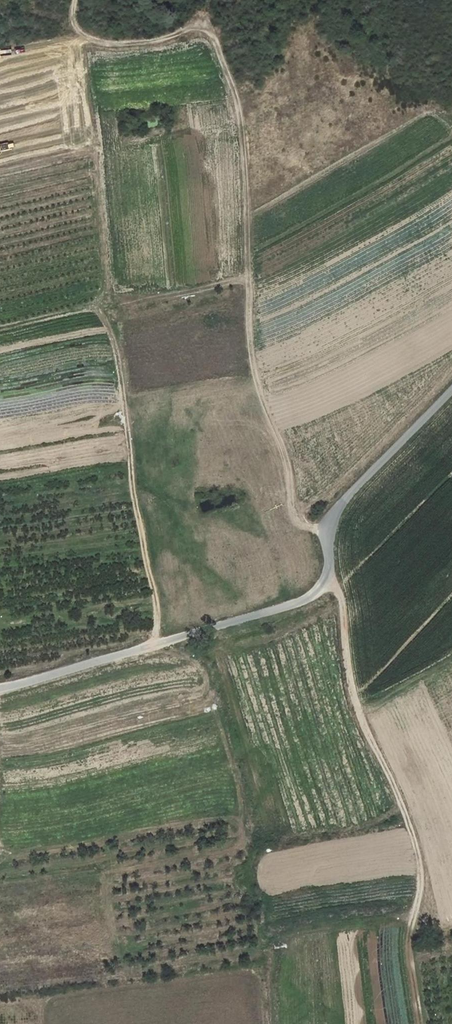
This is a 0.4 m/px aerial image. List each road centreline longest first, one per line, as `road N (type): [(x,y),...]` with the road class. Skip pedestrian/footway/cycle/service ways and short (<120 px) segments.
road 1 (unclassified): [(0,688),(312,594),(331,569),(332,520),(345,497),(451,388)]
road 2 (track): [(325,584),(341,601),(340,657),(417,871),(407,960),(416,1023)]
road 3 (track): [(0,328),(91,308),(103,318),(115,348),(156,603),(154,643)]
road 4 (track): [(249,279),(98,311)]

